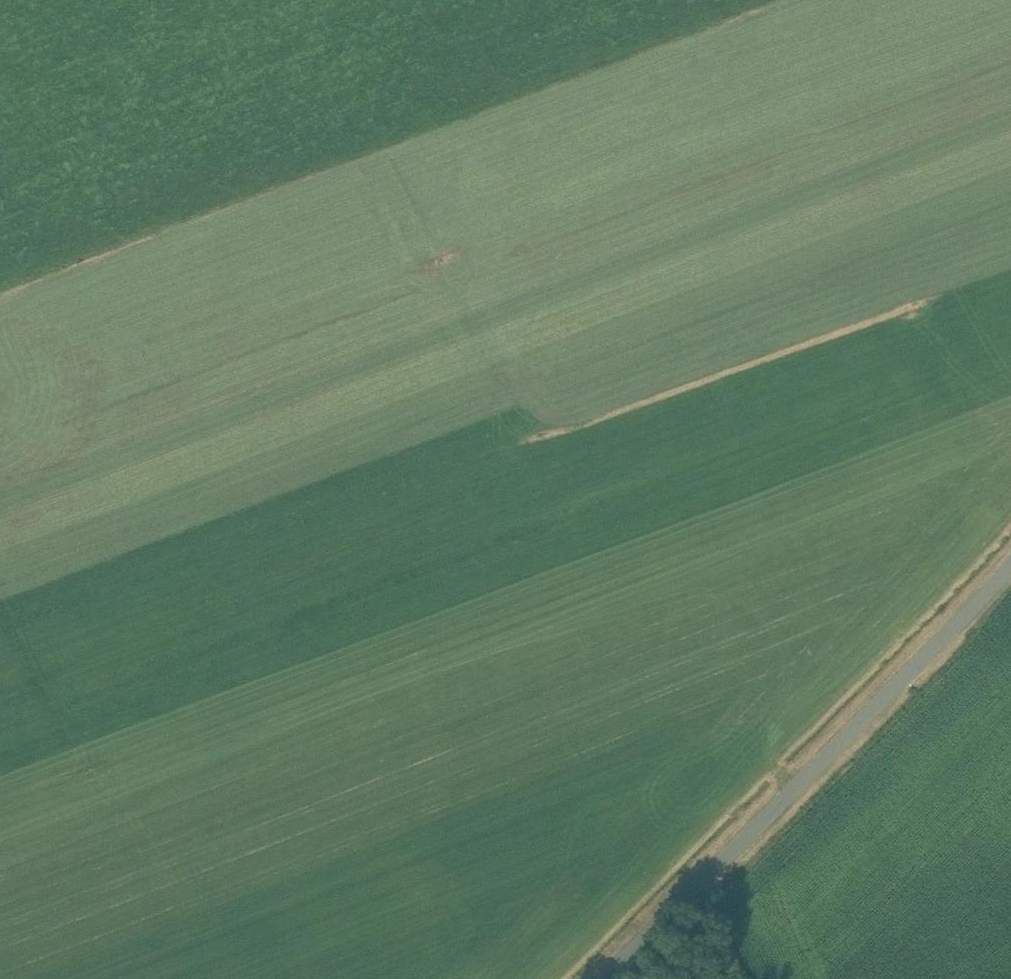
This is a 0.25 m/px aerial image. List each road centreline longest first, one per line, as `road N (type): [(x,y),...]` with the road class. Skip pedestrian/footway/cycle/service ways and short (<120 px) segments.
road 1 (unclassified): [(603,978),(1010,564)]

